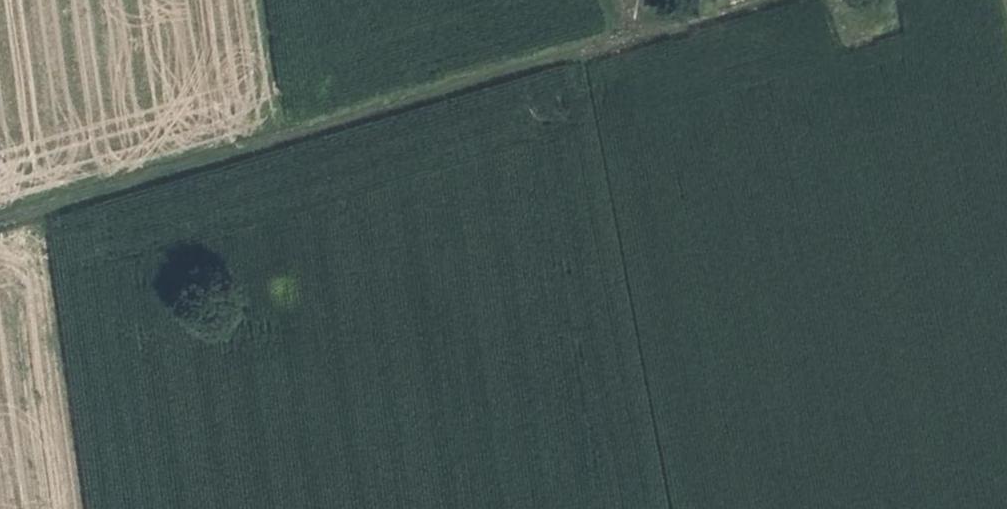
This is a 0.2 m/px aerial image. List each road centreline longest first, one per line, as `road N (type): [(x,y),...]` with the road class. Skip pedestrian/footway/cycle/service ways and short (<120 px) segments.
road 1 (track): [(751,0),(0,220)]

